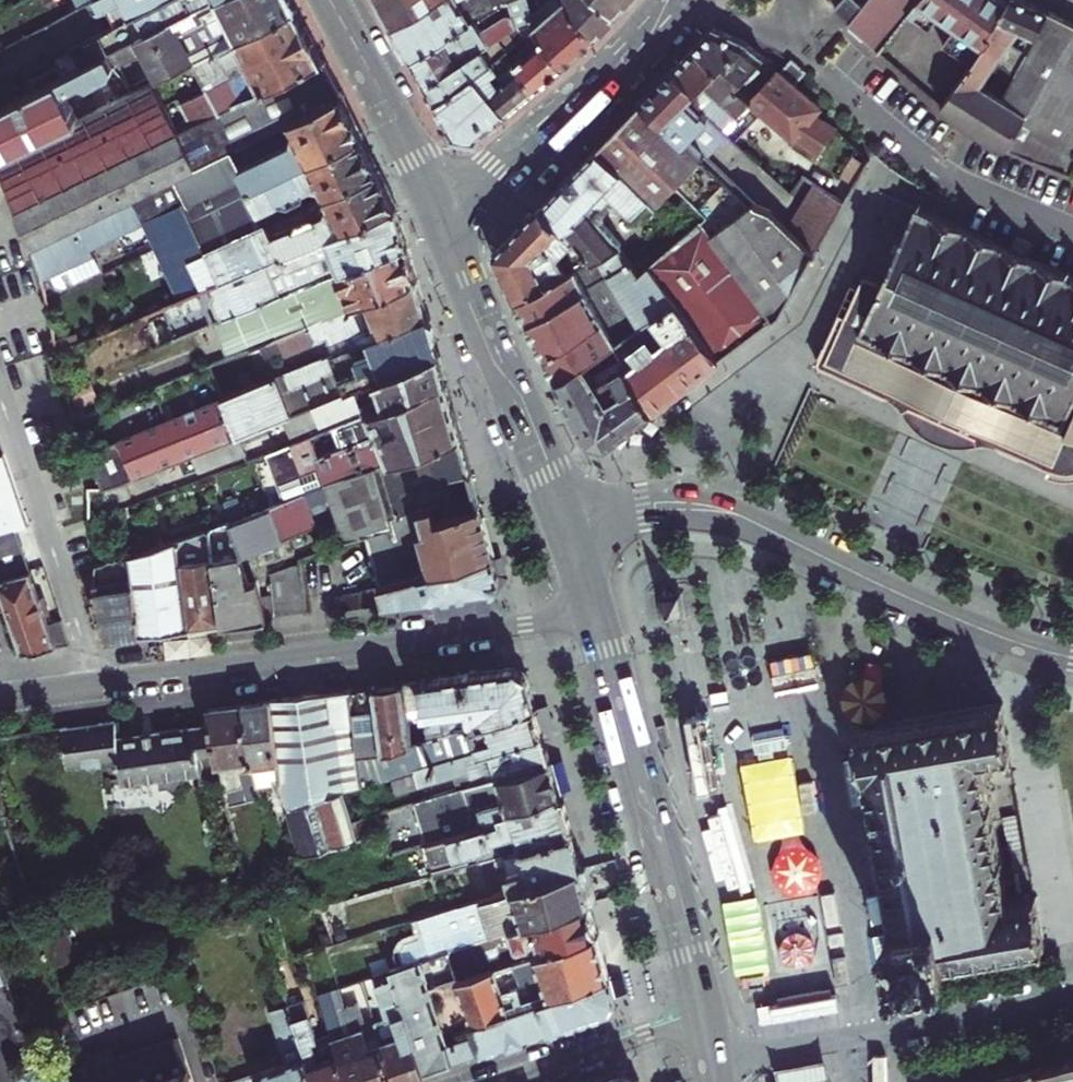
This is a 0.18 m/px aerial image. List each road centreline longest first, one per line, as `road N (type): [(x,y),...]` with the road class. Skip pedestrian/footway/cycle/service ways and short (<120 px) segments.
road 1 (secondary): [(1072,659),(997,637),(716,510),(643,507),(565,526)]
road 2 (residential): [(593,614),(100,681)]
road 3 (secondary): [(705,1013),(593,614)]
road 4 (residential): [(713,1063),(1072,997)]
road 5 (secondary): [(565,526),(443,224)]
road 6 (primary): [(443,224),(675,0)]
road 7 (residential): [(100,681),(0,394)]
road 8 (primary): [(443,224),(395,115),(329,0)]
road 9 (residential): [(499,1081),(705,1013)]

